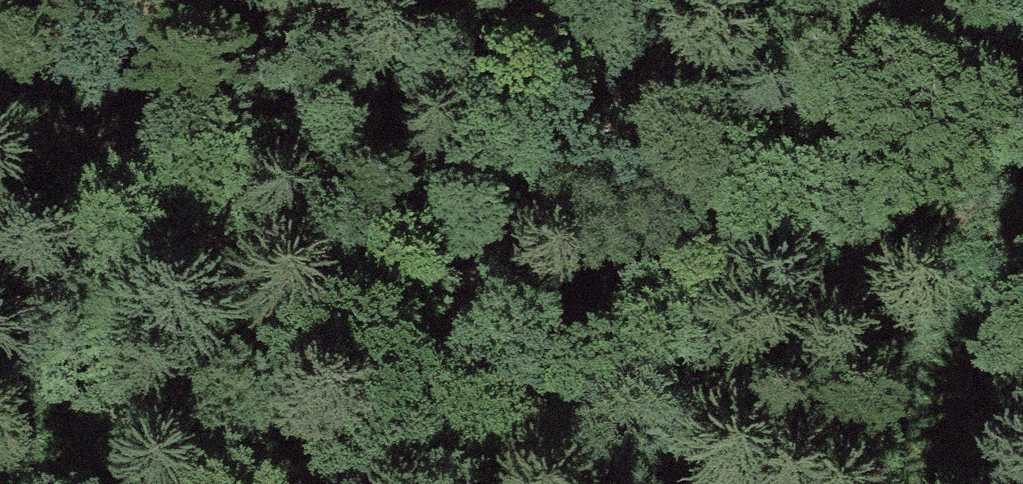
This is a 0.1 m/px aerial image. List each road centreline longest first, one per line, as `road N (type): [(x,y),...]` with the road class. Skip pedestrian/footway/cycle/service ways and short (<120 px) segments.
road 1 (track): [(0,98),(711,483)]
road 2 (track): [(703,0),(314,483)]

